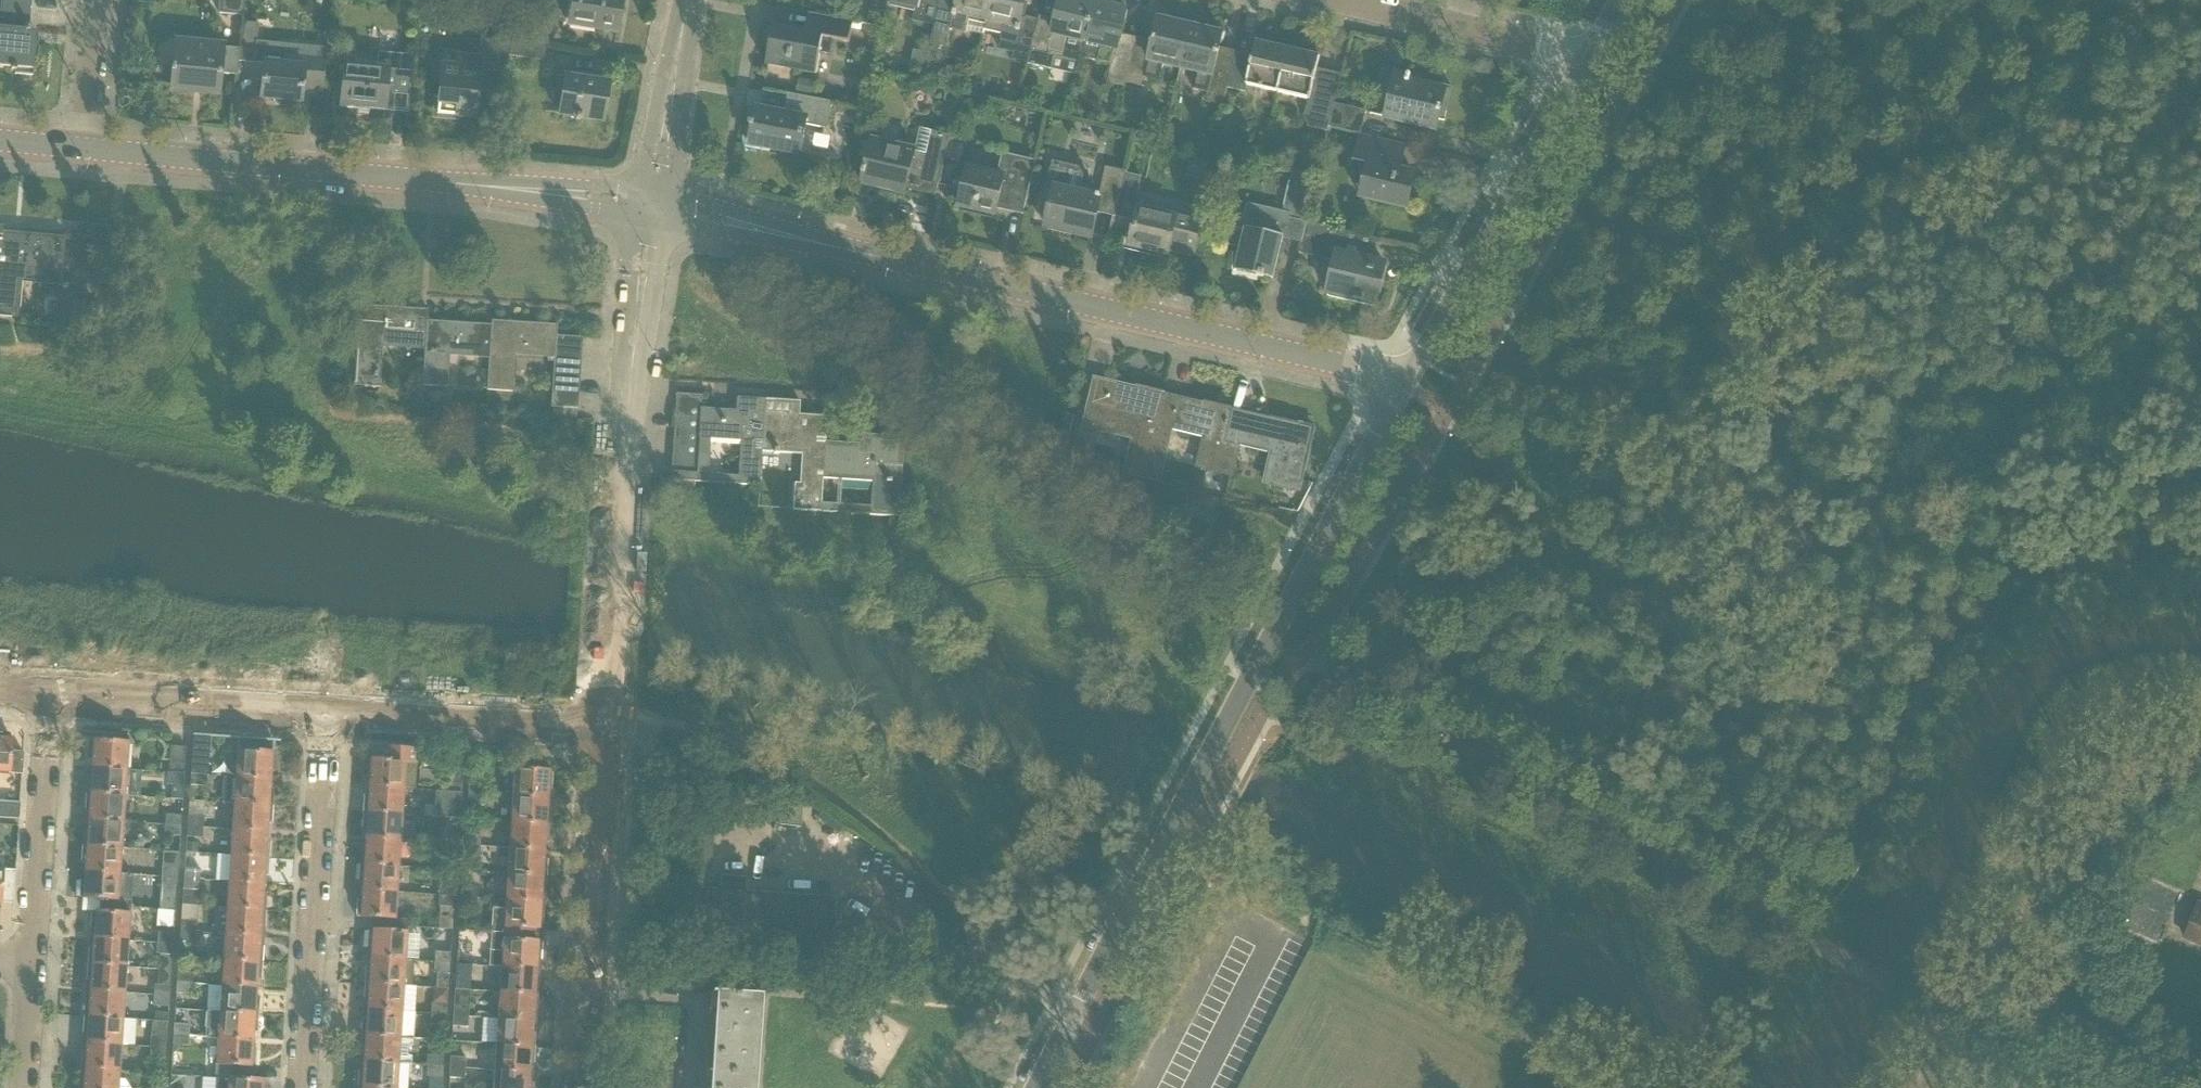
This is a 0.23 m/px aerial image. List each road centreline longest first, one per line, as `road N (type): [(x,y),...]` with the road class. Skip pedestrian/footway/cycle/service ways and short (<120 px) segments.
road 1 (tertiary): [(1037,1087),(1406,382)]
road 2 (residential): [(653,205),(1406,382)]
road 3 (residential): [(653,205),(93,151)]
road 4 (residential): [(602,727),(653,205)]
road 5 (residential): [(305,1087),(330,711)]
road 6 (tertiary): [(1406,382),(1587,58)]
road 7 (residential): [(577,1087),(602,727)]
road 8 (residential): [(53,693),(330,711)]
road 9 (residential): [(330,711),(602,727)]
road 10 (residential): [(53,693),(33,960)]
road 11 (residential): [(1587,58),(1340,0)]
road 12 (residential): [(653,205),(692,0)]
road 13 (unclassified): [(93,151),(107,0)]
road 14 (residential): [(33,960),(24,1087)]

